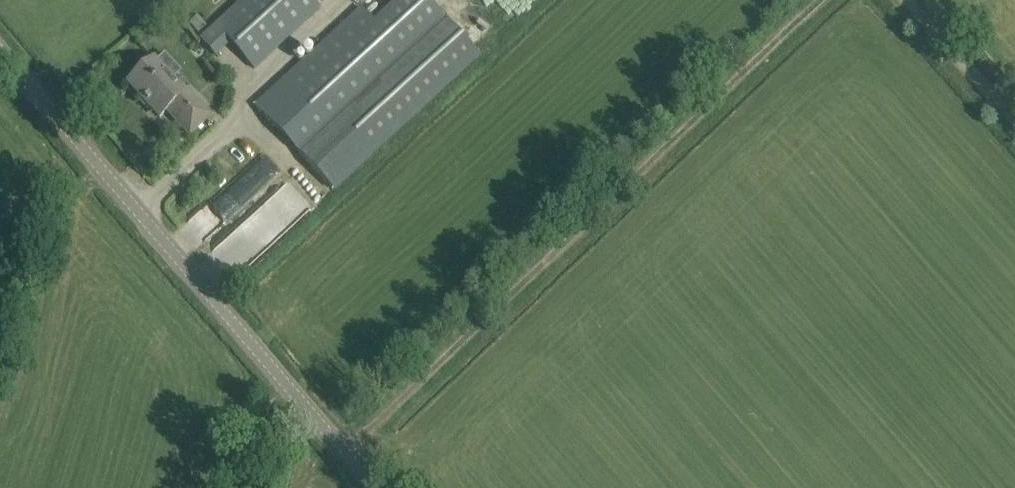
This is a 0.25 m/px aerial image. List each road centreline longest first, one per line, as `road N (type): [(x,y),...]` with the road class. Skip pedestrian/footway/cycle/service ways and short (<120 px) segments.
road 1 (track): [(822,0),(343,453)]
road 2 (unclassified): [(374,487),(0,53)]
road 3 (track): [(909,0),(1014,120)]
road 4 (track): [(265,364),(231,487)]

